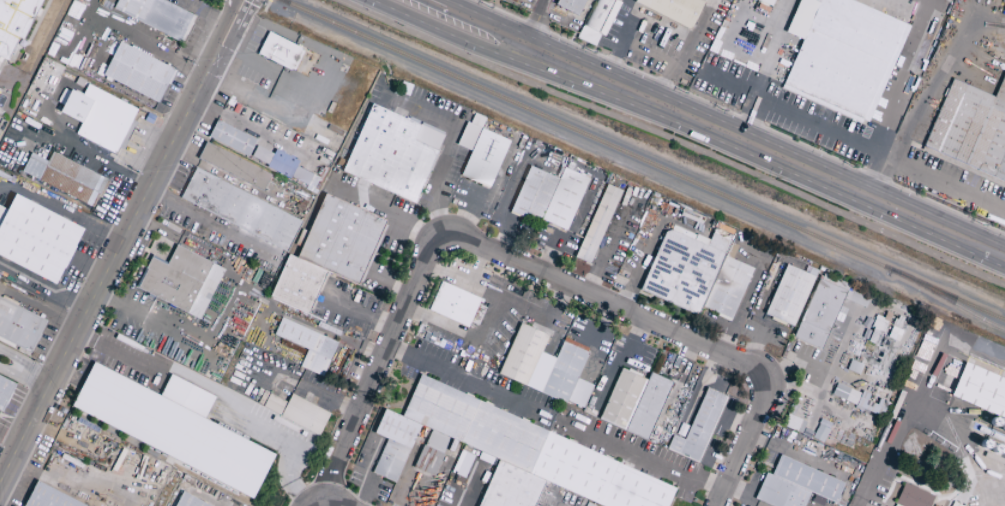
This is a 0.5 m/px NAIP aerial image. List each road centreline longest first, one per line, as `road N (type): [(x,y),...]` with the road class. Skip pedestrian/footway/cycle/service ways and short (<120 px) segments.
road 1 (primary): [(1004,261),(509,44)]
road 2 (residential): [(0,484),(214,60)]
road 3 (residential): [(750,368),(462,237)]
road 4 (residential): [(315,505),(438,243),(462,237)]
road 5 (residential): [(720,505),(768,398),(763,377),(750,368)]
road 6 (primary): [(368,0),(491,53),(509,44)]

